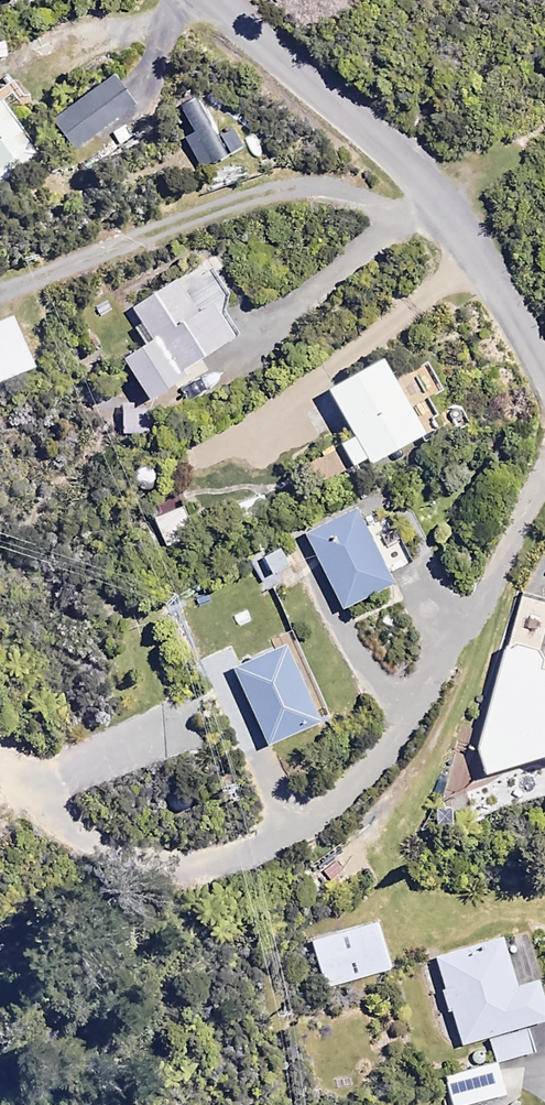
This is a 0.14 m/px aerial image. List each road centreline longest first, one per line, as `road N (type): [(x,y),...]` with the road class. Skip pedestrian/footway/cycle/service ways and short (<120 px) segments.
road 1 (unclassified): [(219,0),(425,183),(544,377)]

